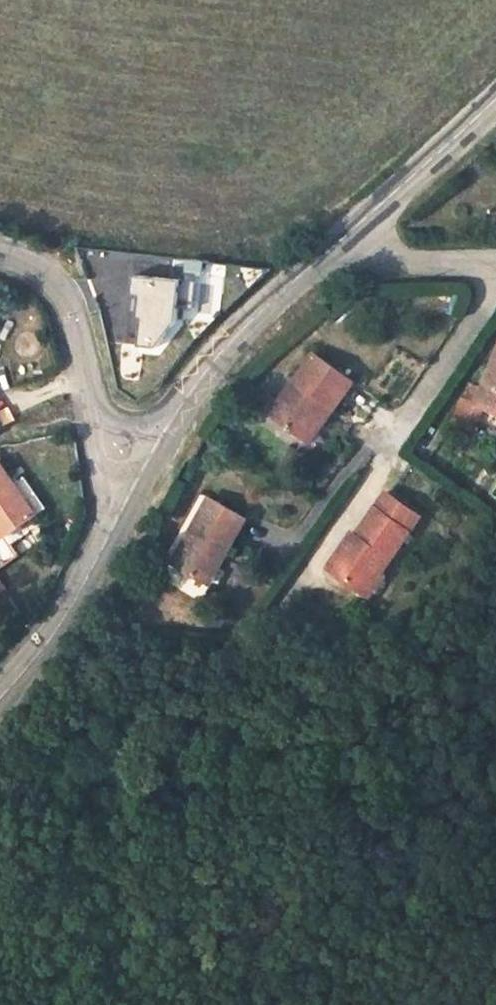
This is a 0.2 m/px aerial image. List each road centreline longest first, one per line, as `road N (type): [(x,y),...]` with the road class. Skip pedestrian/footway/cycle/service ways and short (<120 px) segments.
road 1 (unclassified): [(340,236),(197,381),(134,478)]
road 2 (unclassified): [(134,478),(93,412),(50,282),(0,254)]
road 3 (unclassified): [(134,478),(61,620),(0,698)]
road 4 (unclassified): [(495,100),(340,236)]
road 5 (residential): [(495,264),(416,263),(340,236)]

